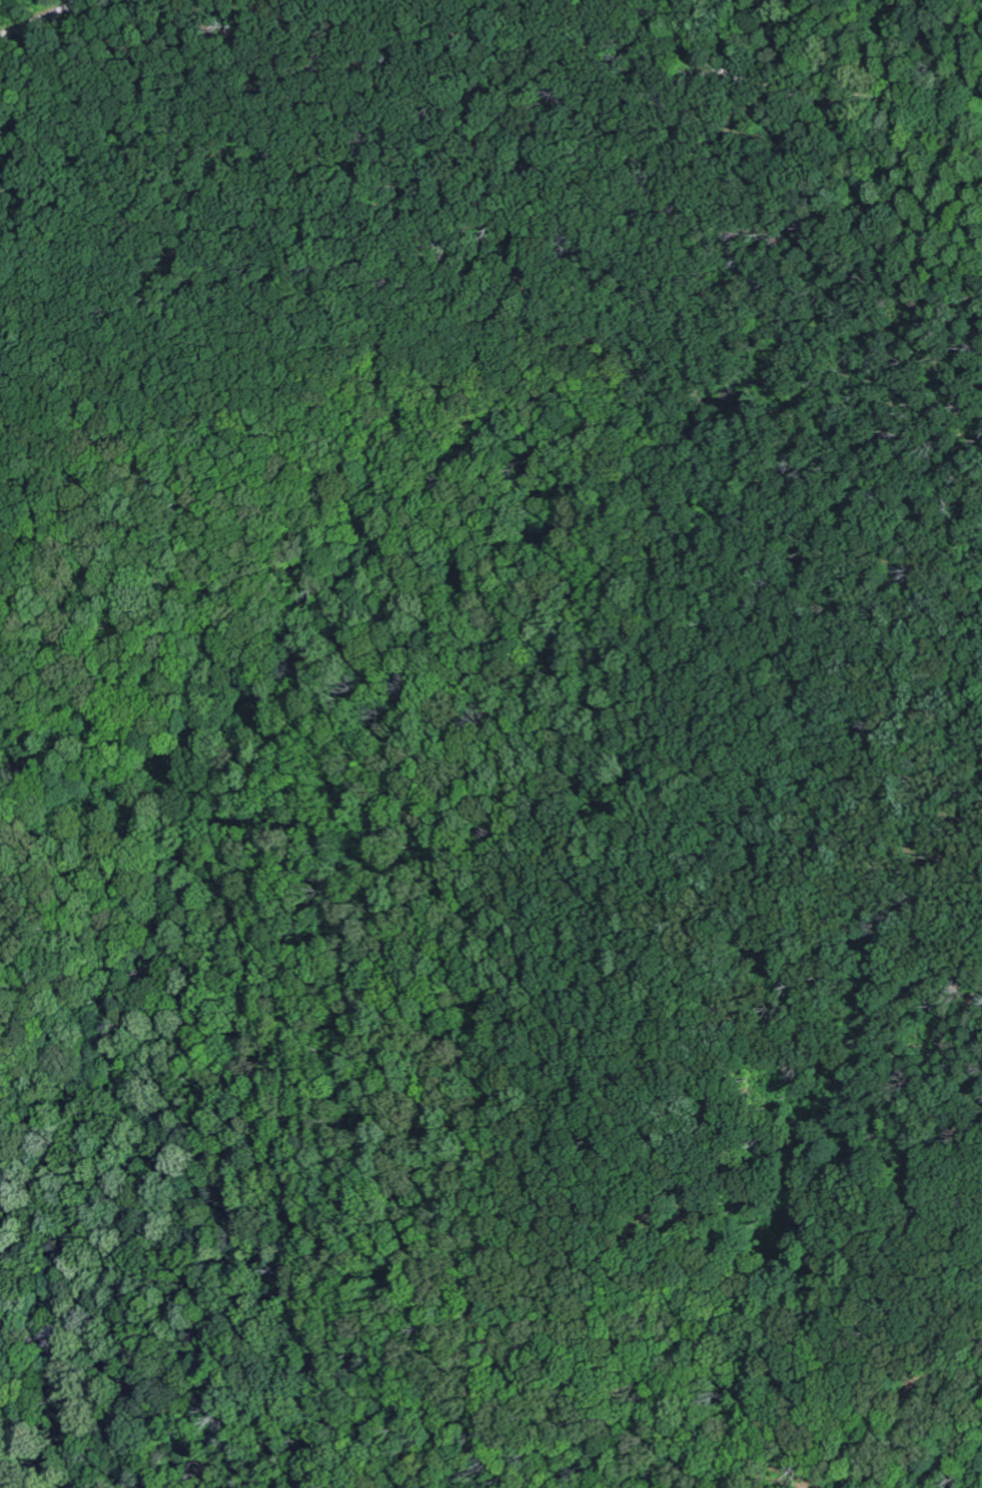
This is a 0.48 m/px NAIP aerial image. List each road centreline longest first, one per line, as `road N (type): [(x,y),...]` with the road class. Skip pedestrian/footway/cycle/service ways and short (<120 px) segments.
road 1 (residential): [(627,0),(716,65),(769,88),(828,100),(981,100)]

